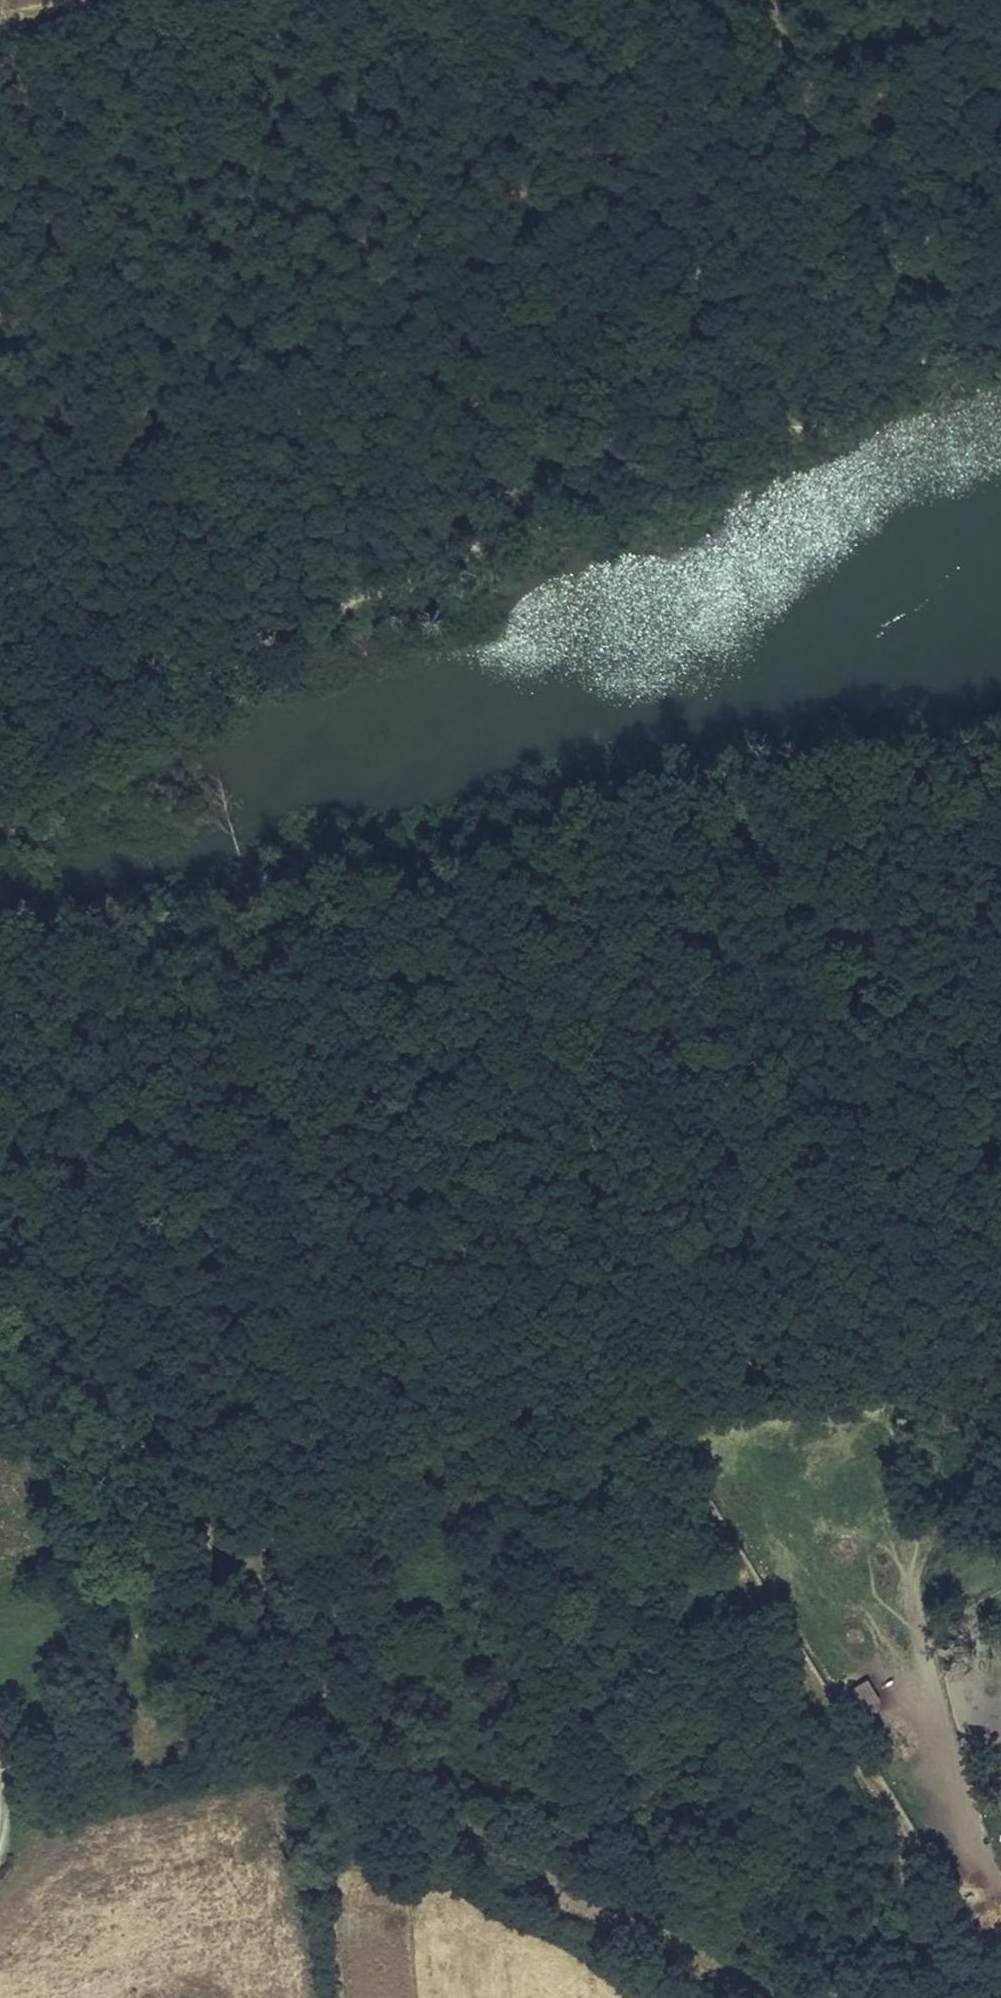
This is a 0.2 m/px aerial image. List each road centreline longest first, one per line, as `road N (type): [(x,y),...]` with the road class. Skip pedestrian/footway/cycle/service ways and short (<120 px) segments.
road 1 (track): [(132,1437),(446,1395),(1000,1336)]

